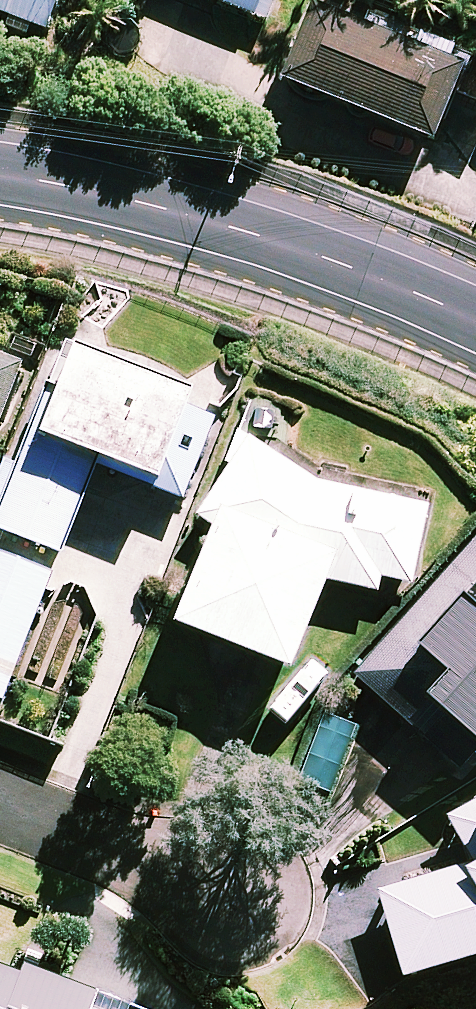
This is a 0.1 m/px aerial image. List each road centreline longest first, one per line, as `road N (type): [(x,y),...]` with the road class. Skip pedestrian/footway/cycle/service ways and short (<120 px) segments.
road 1 (secondary): [(0,175),(200,218),(364,269),(475,318)]
road 2 (residential): [(236,892),(0,800)]

